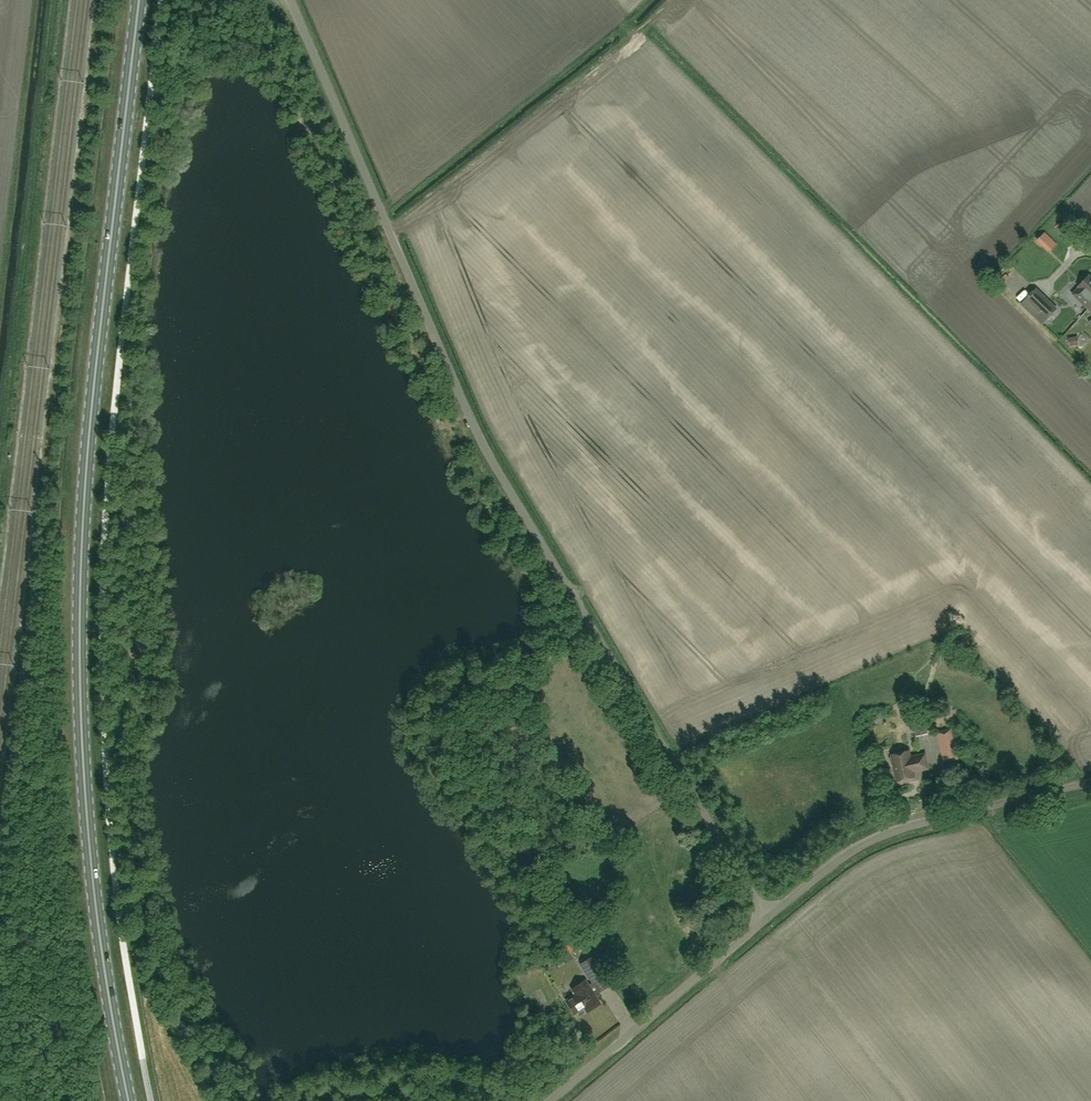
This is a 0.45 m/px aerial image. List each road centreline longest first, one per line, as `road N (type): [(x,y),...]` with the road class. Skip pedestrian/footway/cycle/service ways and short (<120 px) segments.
road 1 (primary): [(128,1100),(90,854),(80,608),(94,393),(139,0)]
road 2 (unclassified): [(768,916),(475,432),(294,0)]
road 3 (unclassified): [(768,916),(849,851),(886,832),(1090,781)]
road 4 (unclassified): [(548,1100),(768,916)]

